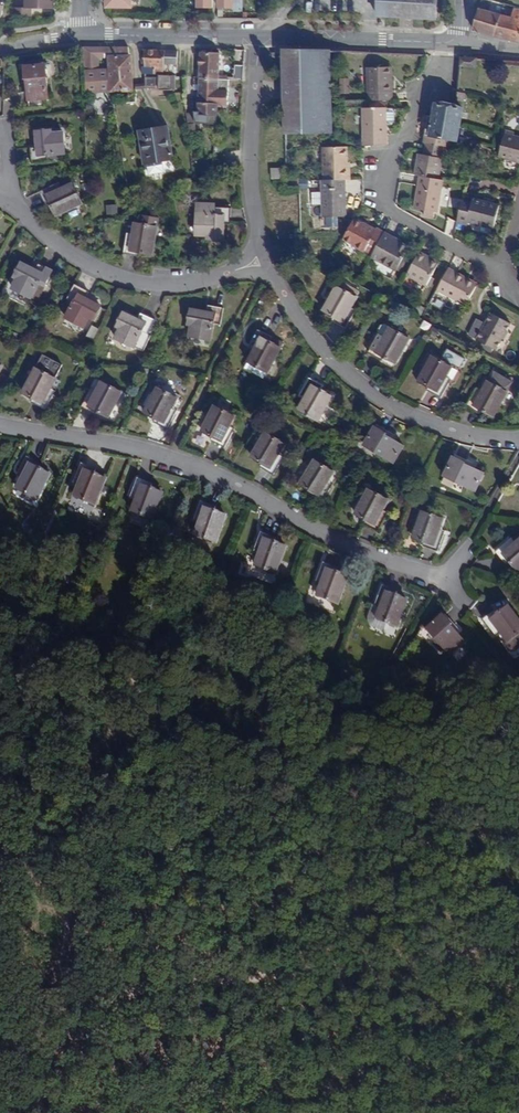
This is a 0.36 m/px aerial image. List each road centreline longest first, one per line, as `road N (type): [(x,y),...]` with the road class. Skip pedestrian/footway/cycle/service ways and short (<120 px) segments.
road 1 (track): [(0,1013),(147,997),(367,958),(518,945)]
road 2 (residential): [(444,582),(235,481),(154,452),(0,419)]
road 3 (residential): [(461,42),(385,167),(381,206),(504,267),(518,213)]
road 4 (residential): [(518,444),(452,432),(390,402),(316,346),(257,258)]
road 5 (residential): [(11,202),(66,245),(124,274),(176,283),(257,258)]
road 6 (residential): [(257,258),(256,35)]
road 7 (residential): [(83,36),(256,35)]

